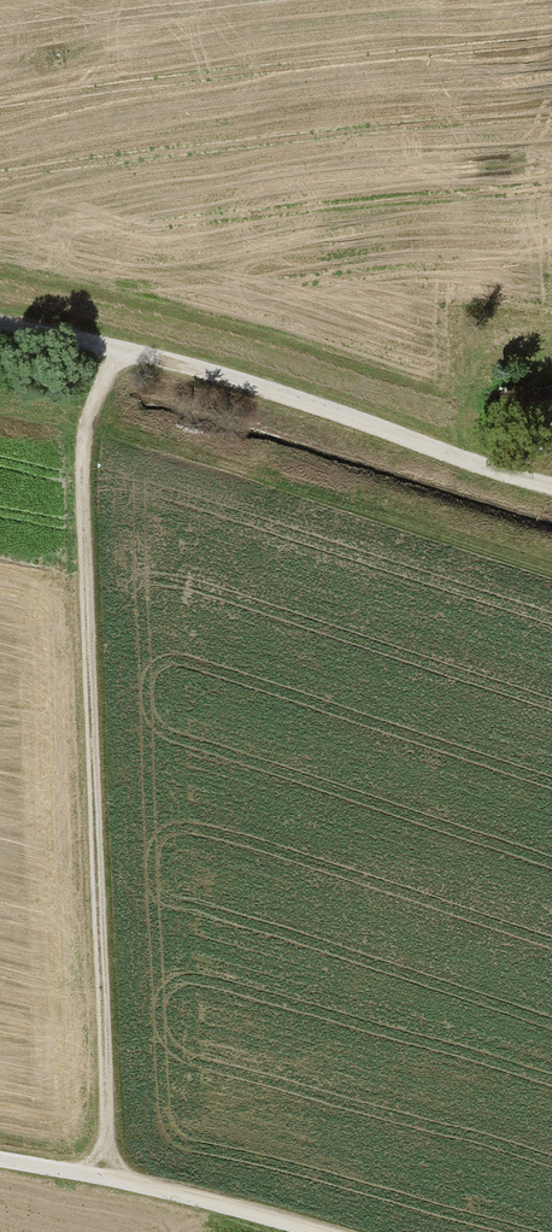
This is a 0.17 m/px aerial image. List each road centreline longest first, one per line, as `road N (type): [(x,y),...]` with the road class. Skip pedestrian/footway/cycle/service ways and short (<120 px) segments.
road 1 (track): [(142,346),(103,375),(86,435),(111,1174)]
road 2 (track): [(551,486),(142,346),(0,315)]
road 3 (track): [(337,1231),(146,1179),(0,1156)]

